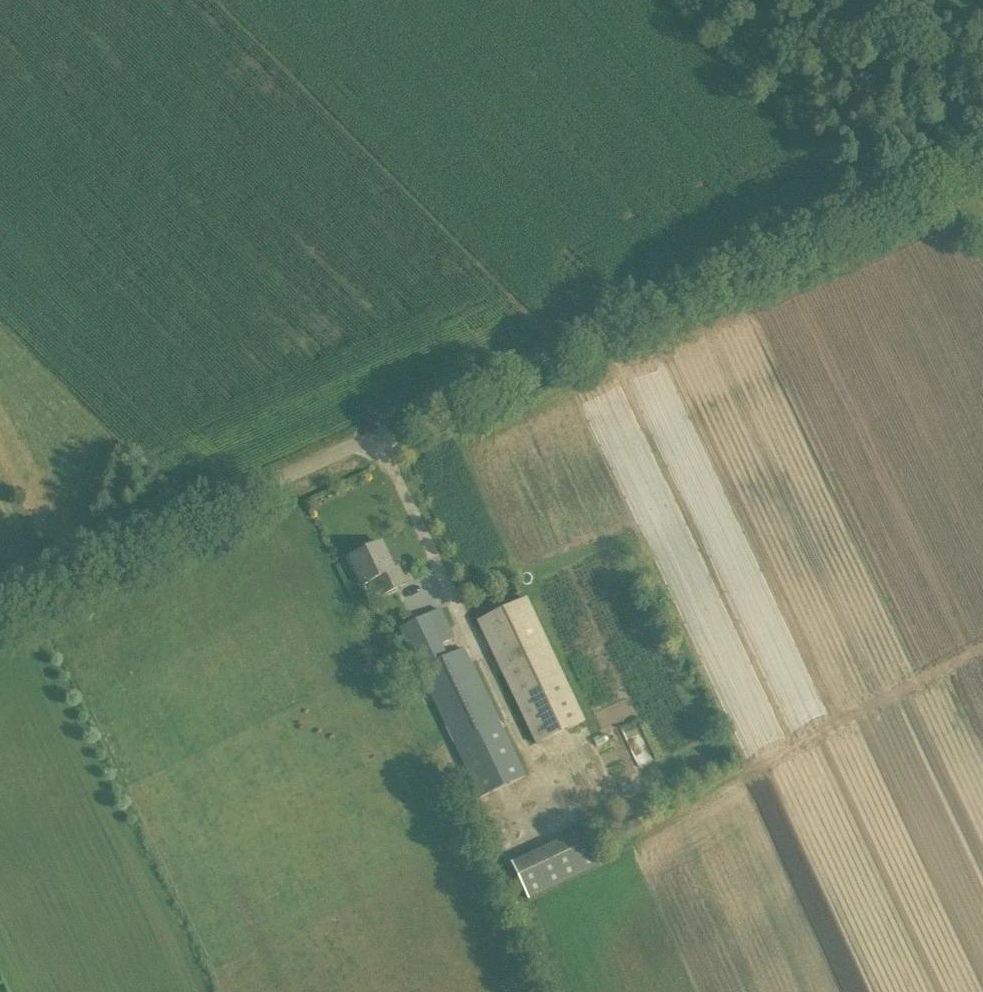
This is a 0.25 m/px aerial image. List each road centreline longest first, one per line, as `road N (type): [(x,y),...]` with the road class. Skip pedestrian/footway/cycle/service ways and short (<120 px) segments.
road 1 (unclassified): [(0,614),(982,163)]

